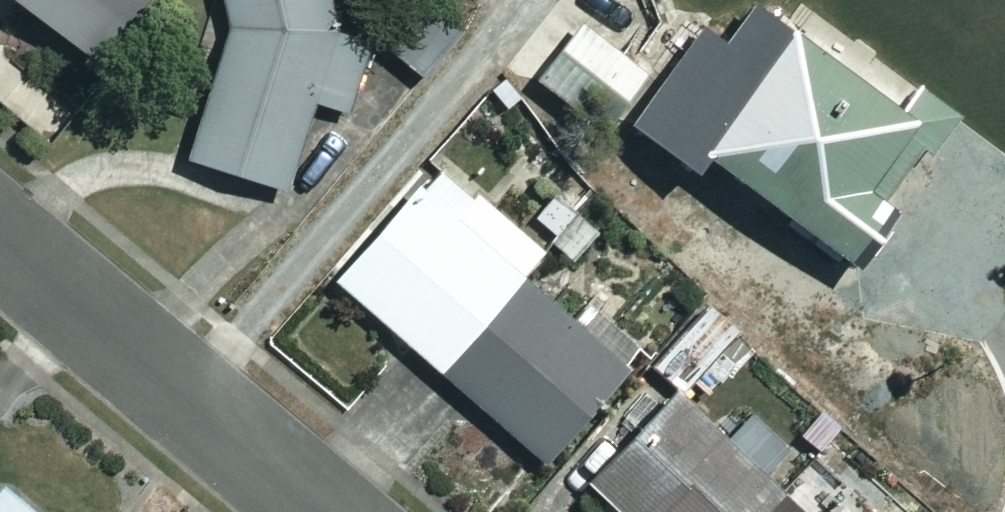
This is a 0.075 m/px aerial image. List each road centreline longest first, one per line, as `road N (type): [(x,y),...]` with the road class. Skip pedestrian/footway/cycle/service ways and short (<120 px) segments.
road 1 (residential): [(0,244),(317,511)]

